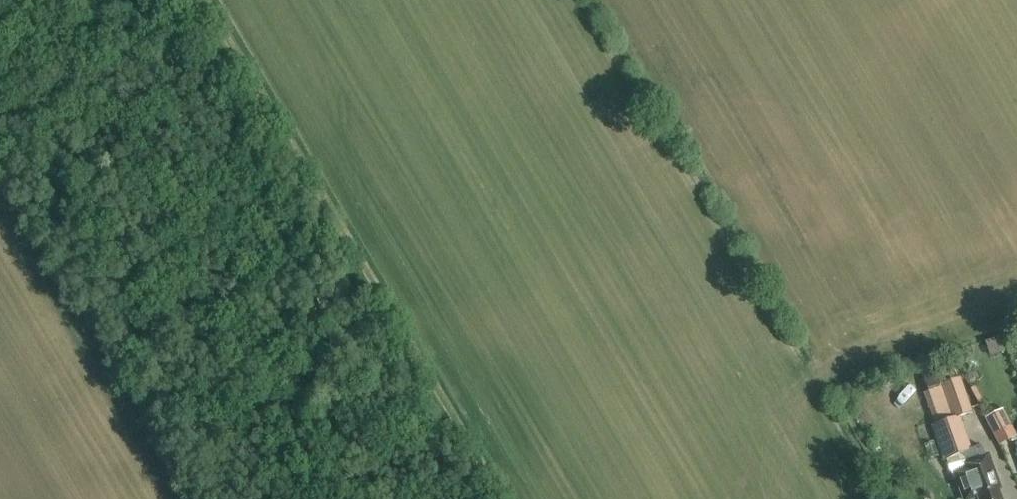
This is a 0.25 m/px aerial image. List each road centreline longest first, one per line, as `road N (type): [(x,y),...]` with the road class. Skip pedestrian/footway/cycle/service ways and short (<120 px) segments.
road 1 (track): [(200,0),(495,498)]

